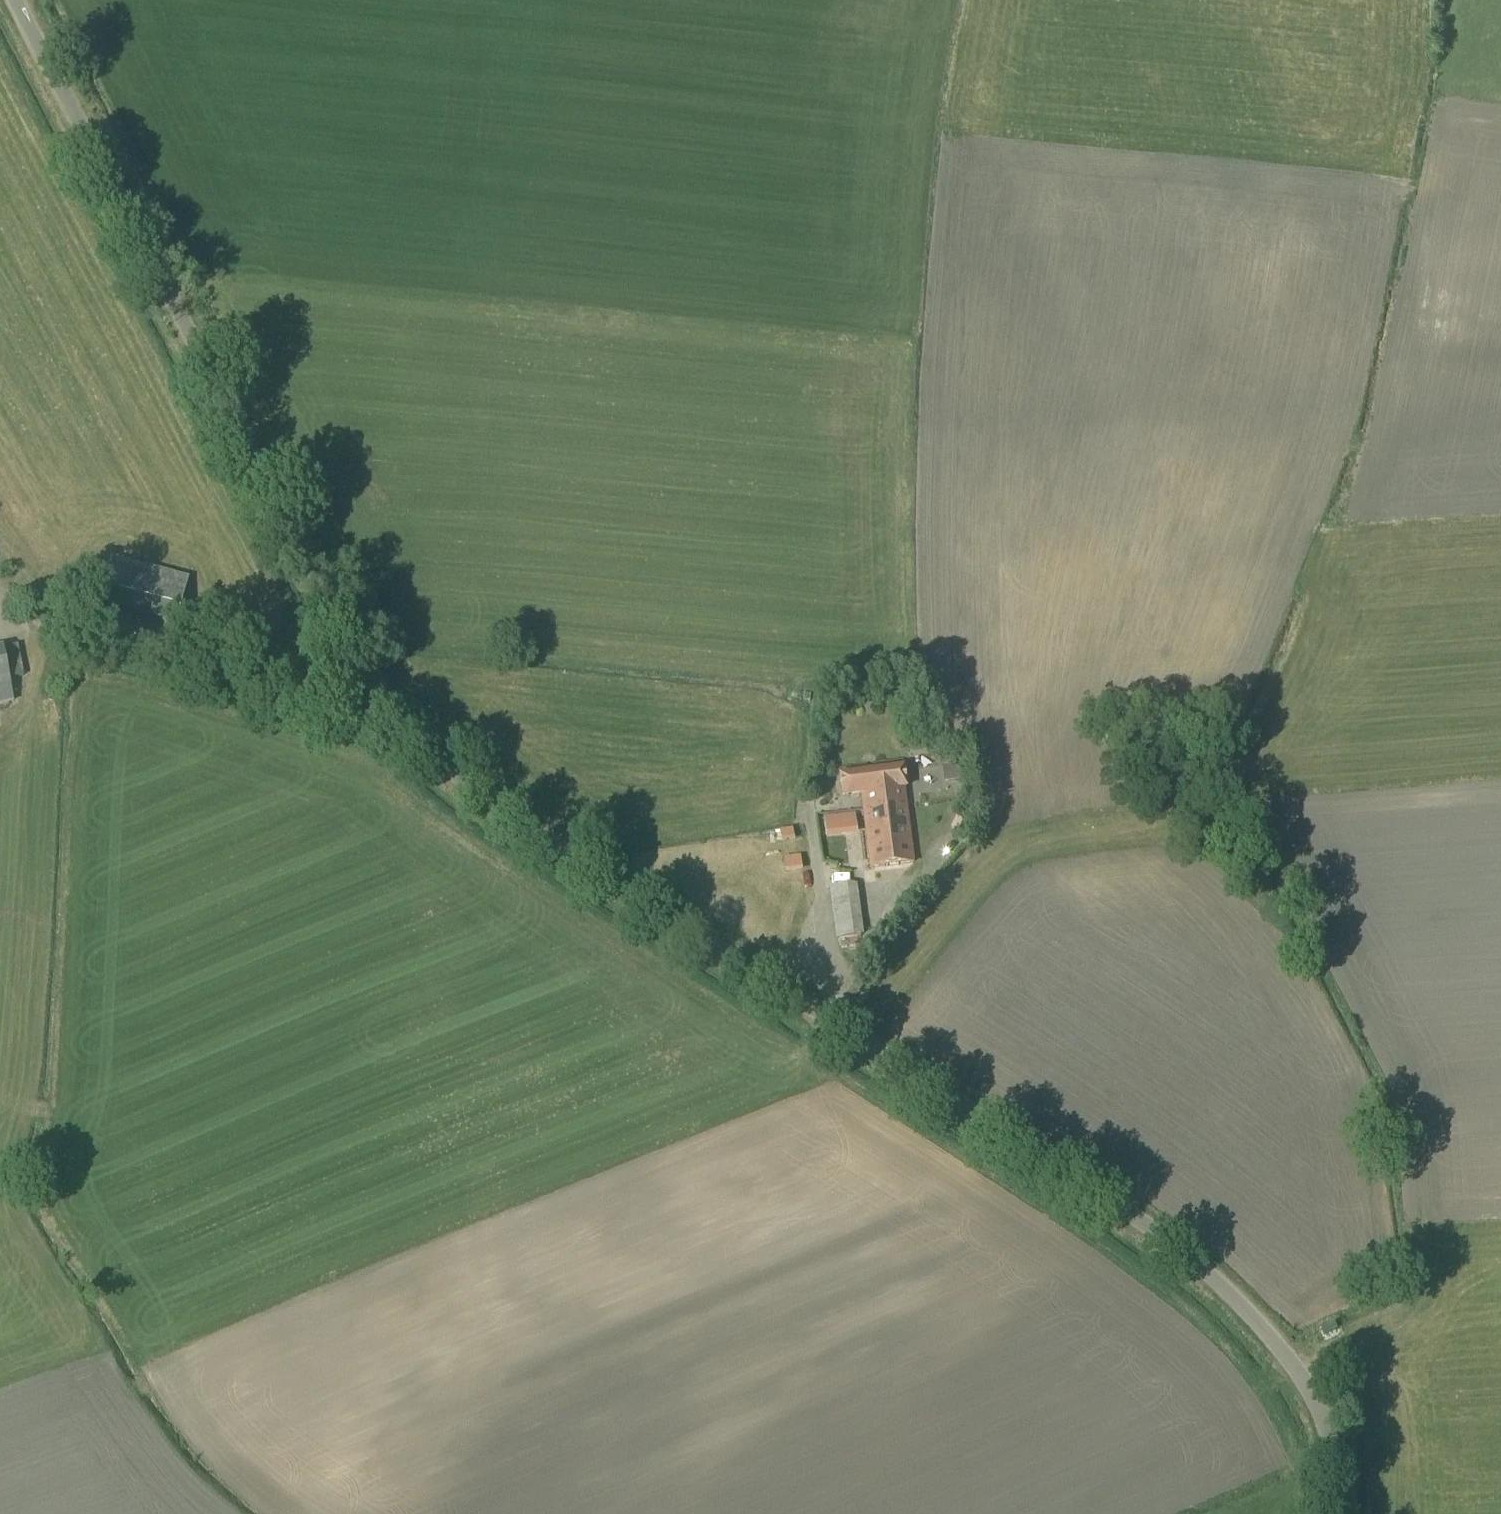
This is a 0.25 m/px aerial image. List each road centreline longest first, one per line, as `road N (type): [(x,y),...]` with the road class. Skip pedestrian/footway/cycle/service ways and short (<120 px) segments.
road 1 (unclassified): [(1338,1513),(1337,1458),(1321,1408),(1285,1350),(1168,1240),(459,781),(414,741),(363,666),(15,0)]

